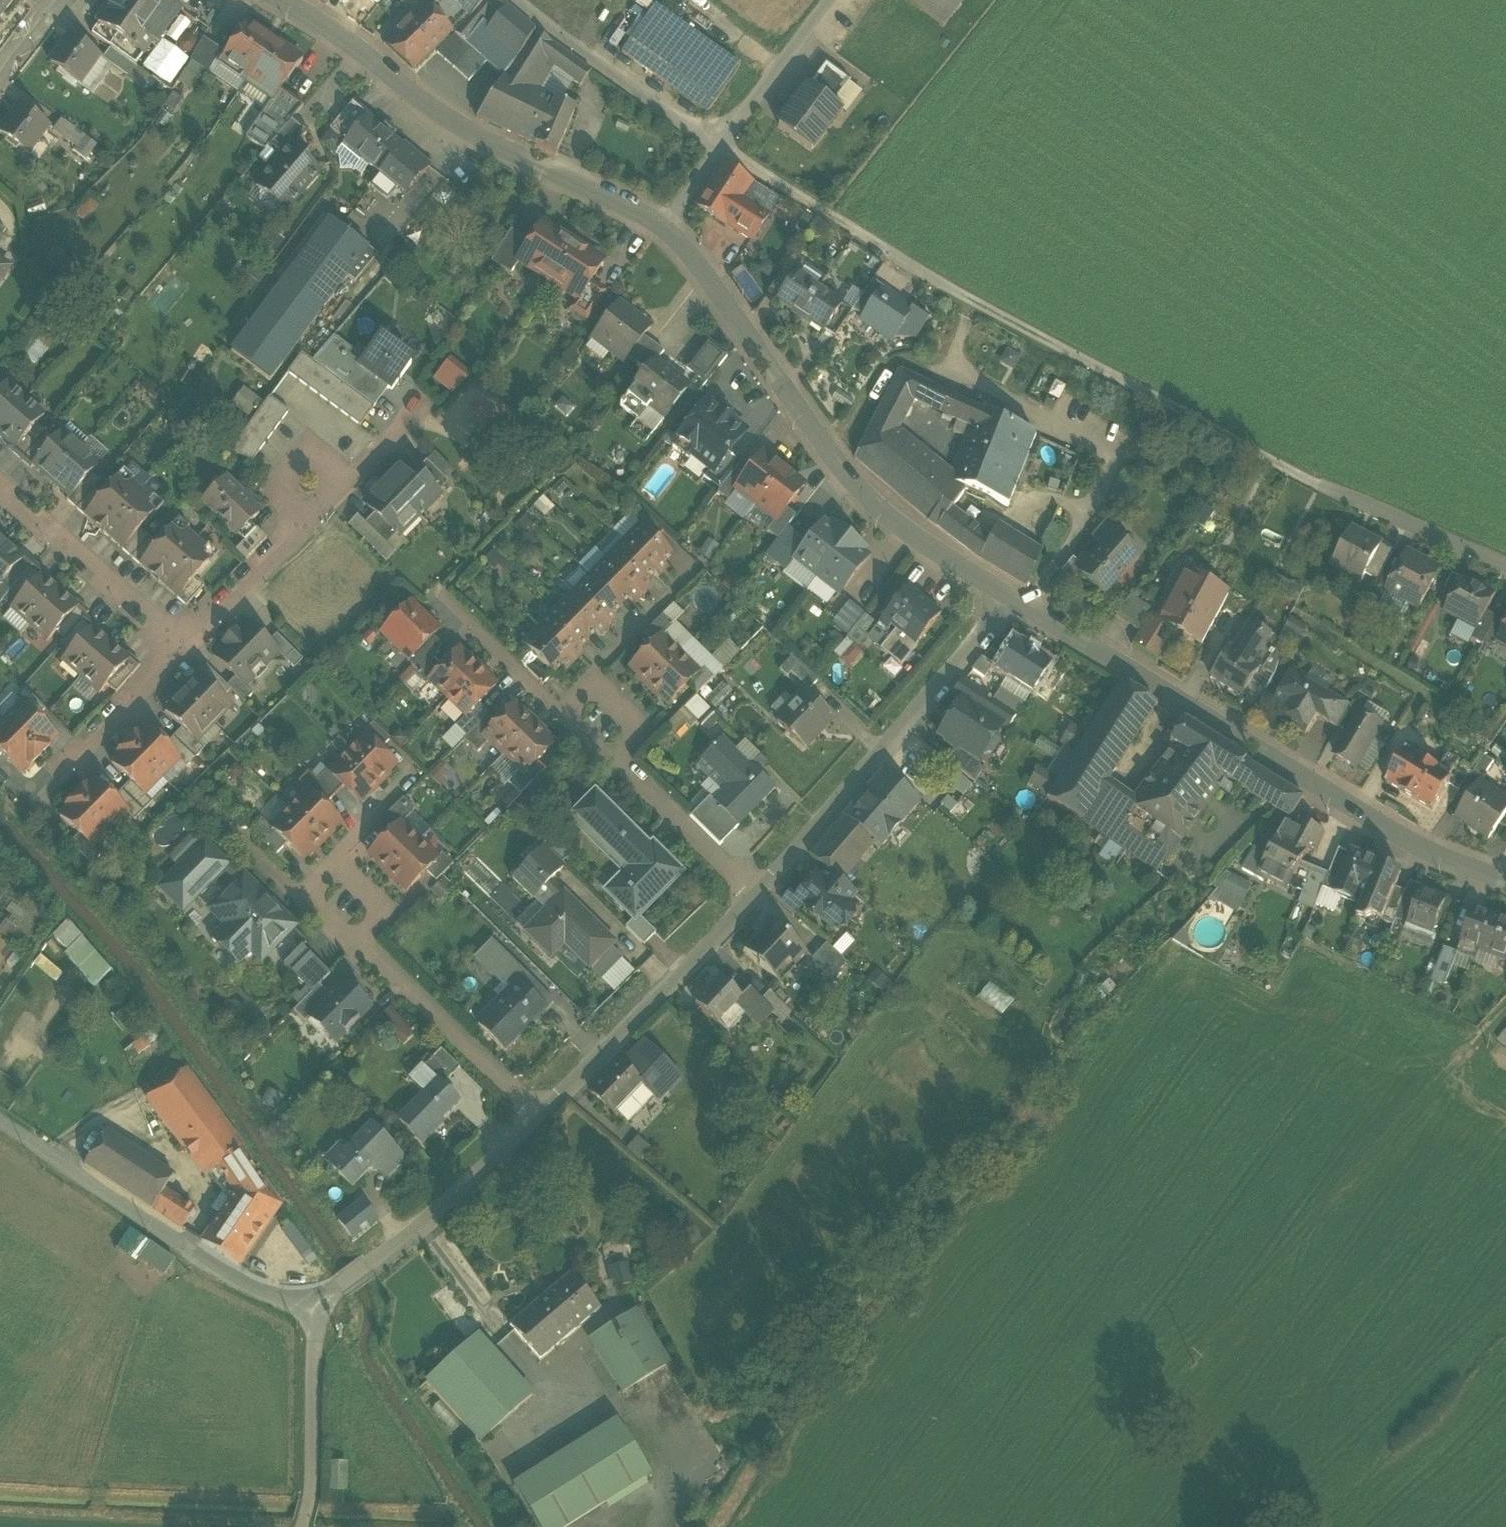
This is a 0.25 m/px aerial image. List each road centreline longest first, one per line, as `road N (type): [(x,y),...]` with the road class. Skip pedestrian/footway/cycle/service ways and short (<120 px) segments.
road 1 (residential): [(1505,882),(1377,823),(1009,599)]
road 2 (residential): [(1009,599),(914,536),(832,457),(666,232)]
road 3 (residential): [(666,232),(460,127),(280,0)]
road 4 (unclassified): [(755,894),(1009,599)]
road 5 (residential): [(0,1122),(170,1238),(314,1313)]
road 6 (residential): [(179,648),(423,407)]
road 7 (unclassified): [(533,1119),(755,894)]
road 8 (unclassified): [(314,1313),(533,1119)]
road 9 (residential): [(533,1119),(367,940),(346,904)]
road 10 (residential): [(717,150),(511,0)]
road 11 (residential): [(0,489),(179,648)]
road 12 (residential): [(755,894),(623,771),(603,723)]
road 13 (unclassified): [(302,1526),(311,1476),(314,1313)]
road 14 (residential): [(1505,569),(1318,489)]
road 15 (residential): [(603,723),(548,704),(447,601)]
road 16 (residential): [(717,150),(831,0)]
road 17 (residential): [(179,648),(55,776)]
road 18 (residential): [(603,723),(596,671),(679,589)]
road 19 (residential): [(346,904),(338,852),(400,789)]
road 20 (residential): [(346,904),(295,890),(234,832)]

